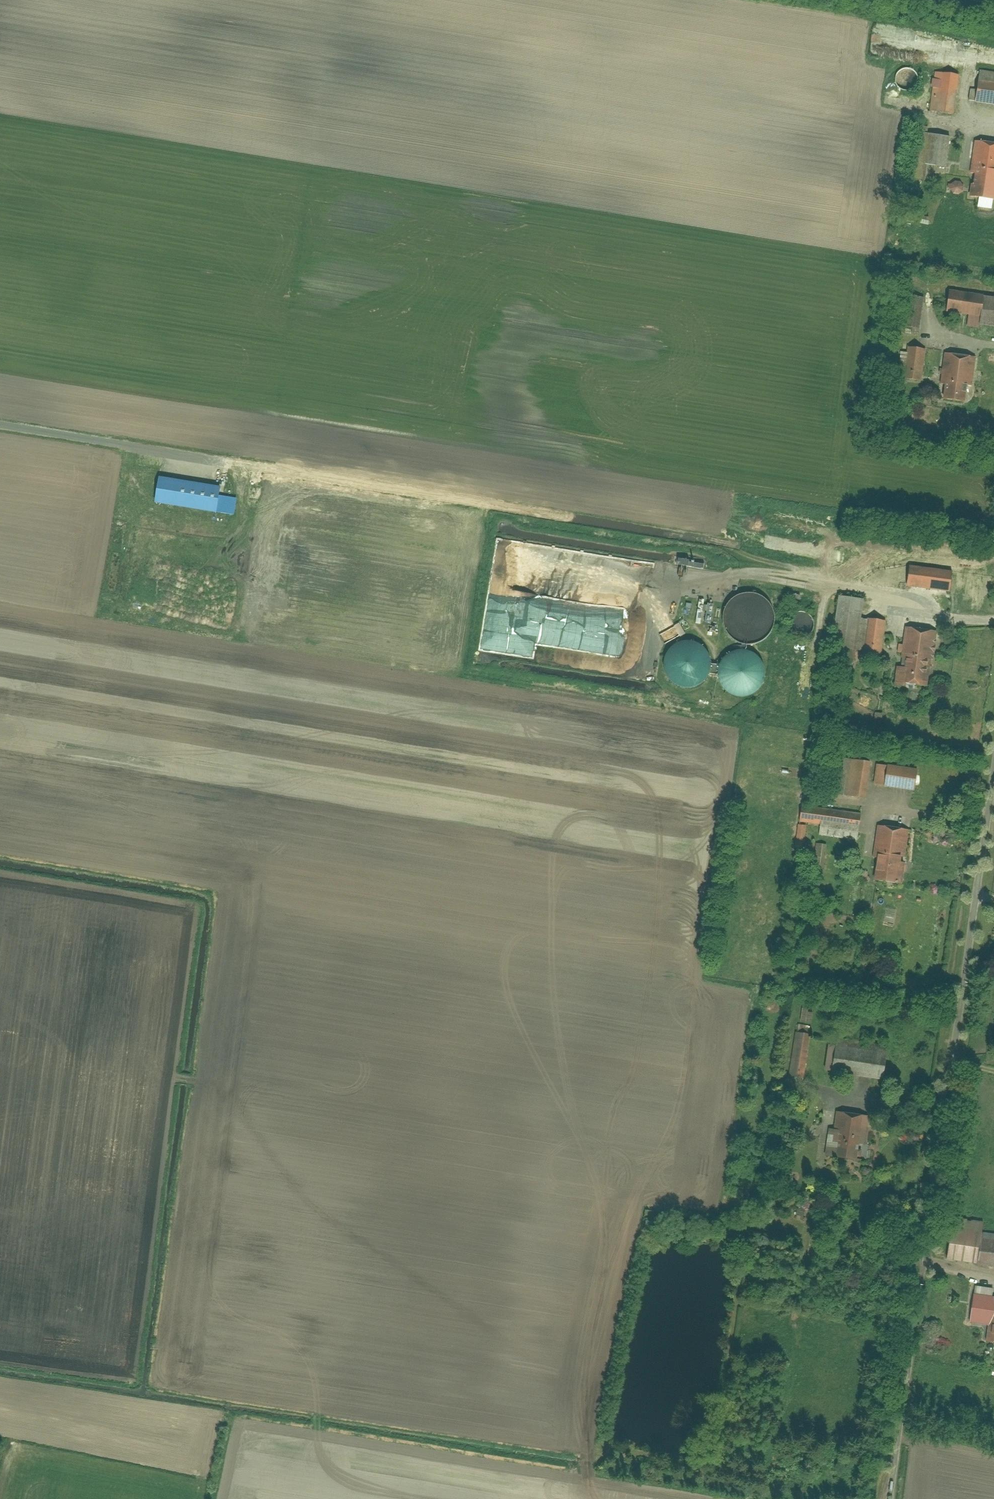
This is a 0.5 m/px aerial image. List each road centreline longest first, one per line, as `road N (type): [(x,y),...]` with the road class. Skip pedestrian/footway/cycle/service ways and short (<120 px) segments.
road 1 (residential): [(993,786),(893,1498)]

